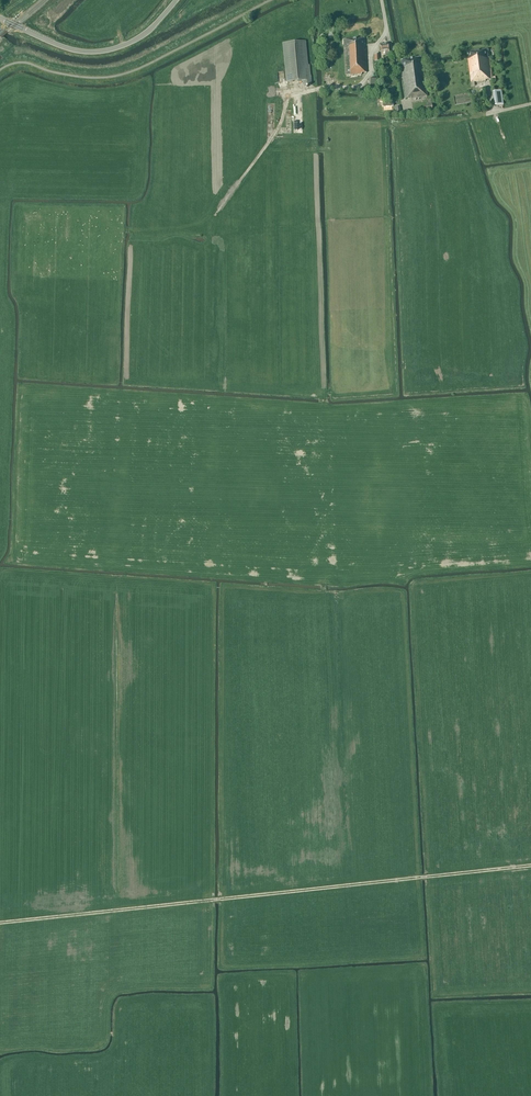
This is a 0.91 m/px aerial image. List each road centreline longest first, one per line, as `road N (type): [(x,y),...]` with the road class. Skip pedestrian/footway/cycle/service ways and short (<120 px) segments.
road 1 (track): [(530,865),(0,923)]
road 2 (track): [(367,78),(356,87),(292,94),(277,130),(215,215)]
road 3 (tertiary): [(0,18),(63,47),(95,52),(140,37),(176,0)]

